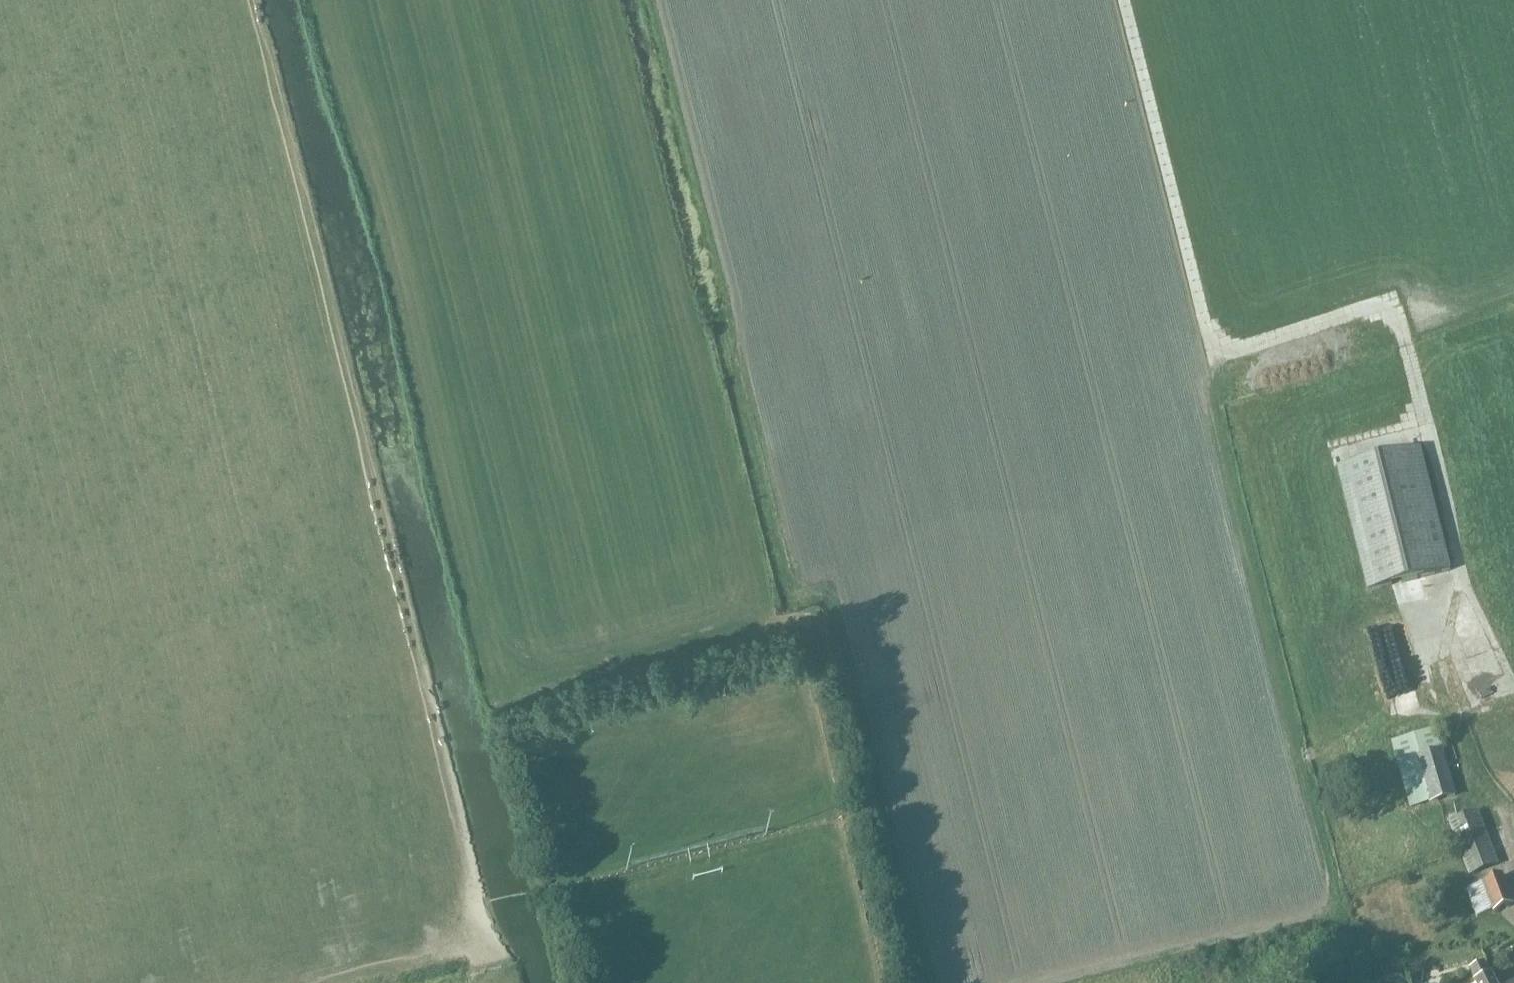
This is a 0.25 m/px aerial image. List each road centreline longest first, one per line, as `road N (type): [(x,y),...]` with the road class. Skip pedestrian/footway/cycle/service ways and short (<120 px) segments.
road 1 (track): [(1130,0),(1220,353),(1392,304),(1469,615),(1513,696)]

